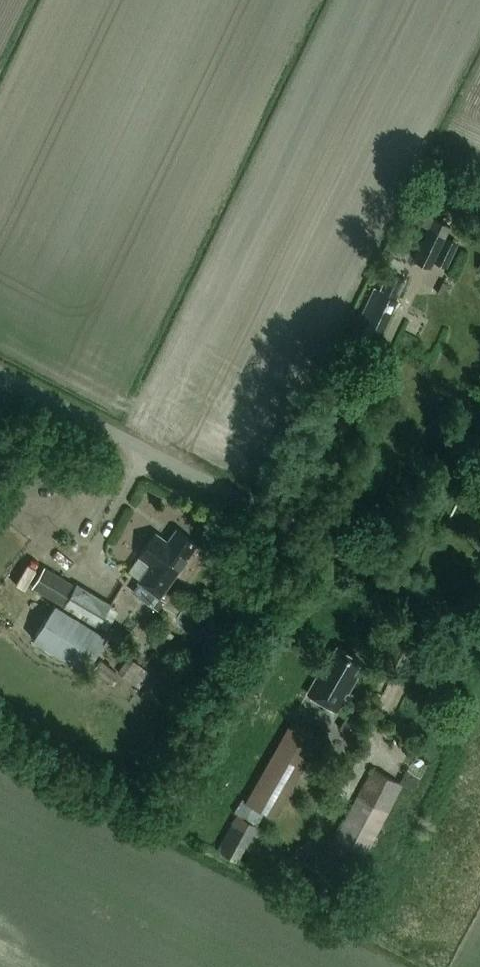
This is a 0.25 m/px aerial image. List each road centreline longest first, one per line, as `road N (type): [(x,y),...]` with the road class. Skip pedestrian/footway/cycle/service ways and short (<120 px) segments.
road 1 (unclassified): [(479,628),(0,377)]

